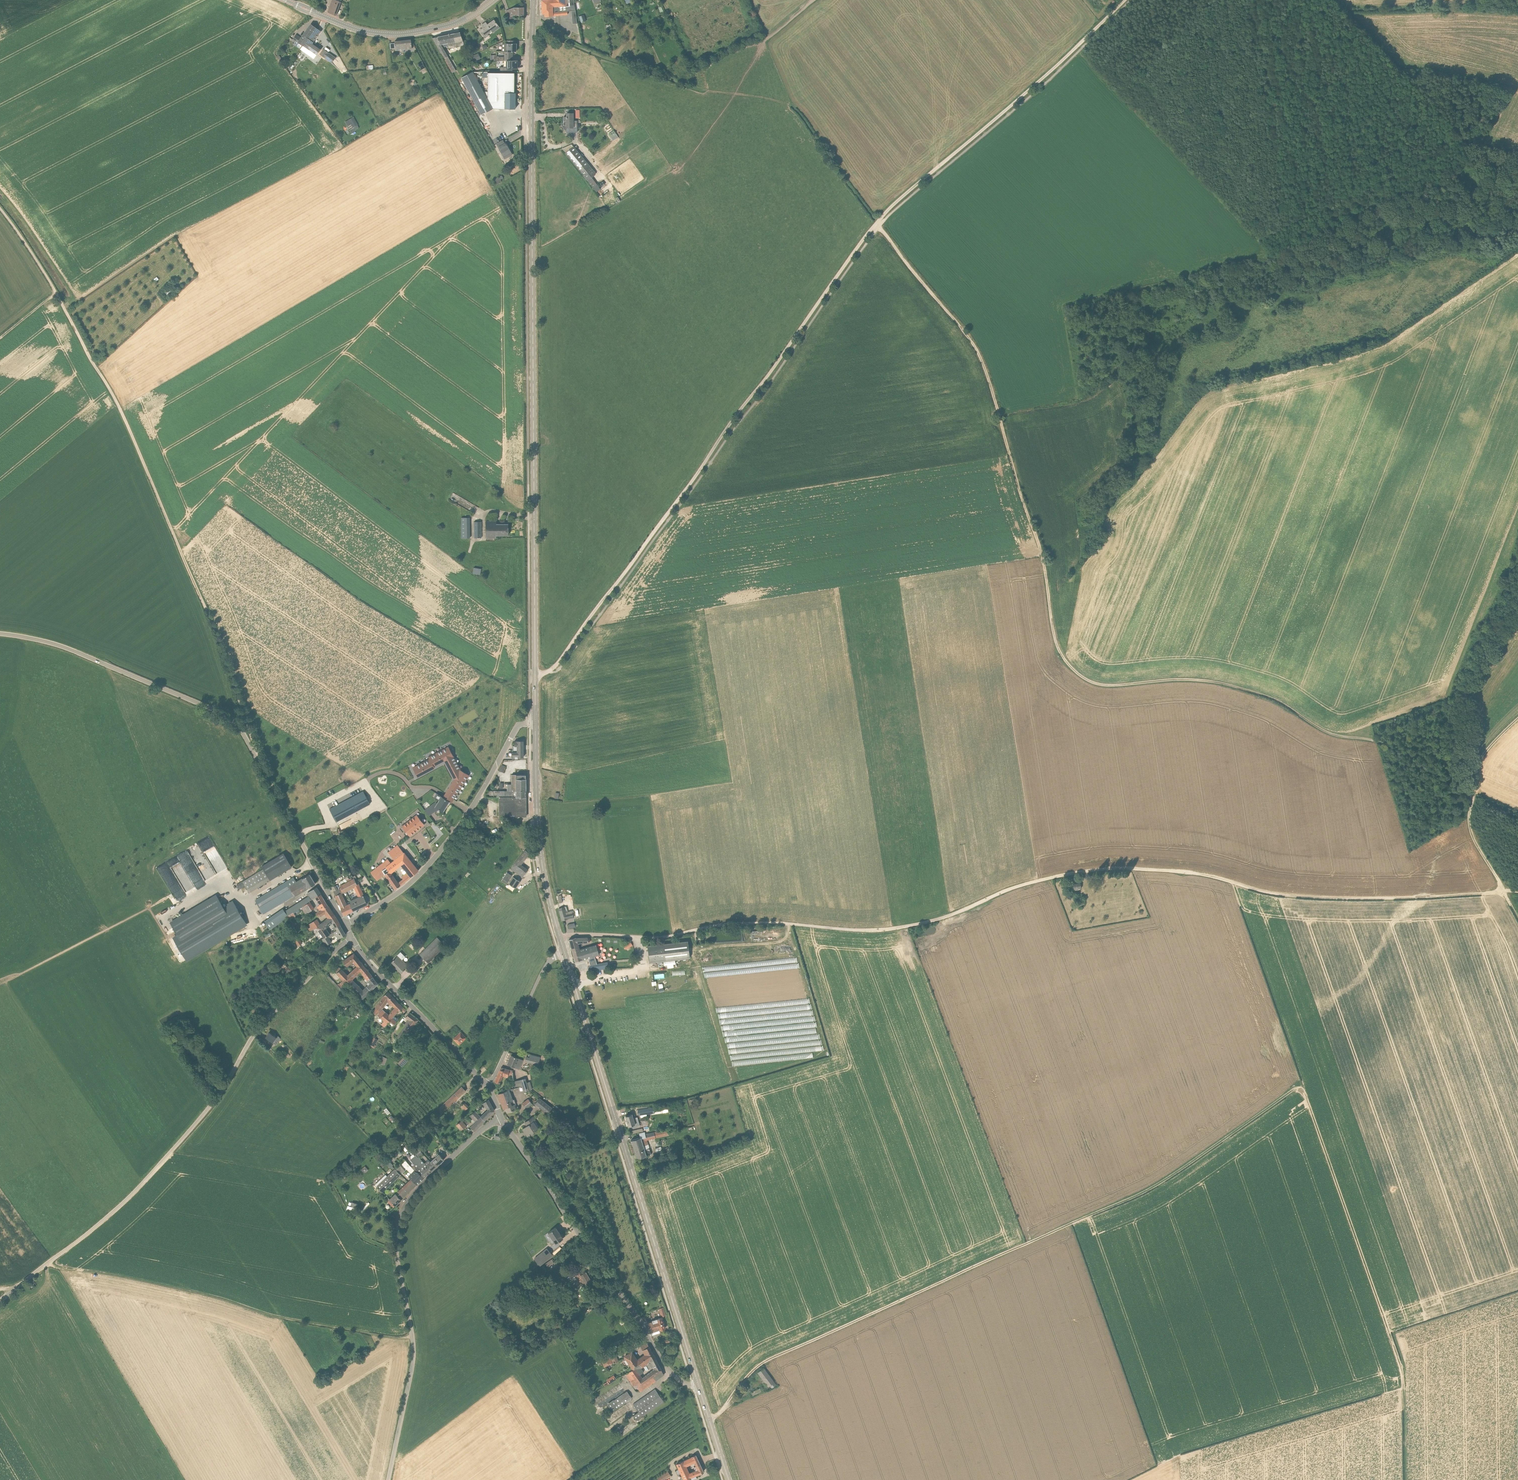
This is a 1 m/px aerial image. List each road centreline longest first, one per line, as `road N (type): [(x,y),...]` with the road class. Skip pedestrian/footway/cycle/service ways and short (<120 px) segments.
road 1 (track): [(1503,891),(1295,896),(1204,874),(1107,869),(1023,884),(897,928),(746,923),(660,938),(560,938)]
road 2 (track): [(709,1418),(769,1359),(1144,1192),(1301,1083),(1390,1333)]
road 3 (track): [(877,222),(980,358),(1043,559),(1053,634),(1076,672),(1101,684),(1193,680),(1256,693),(1329,733),(1386,745),(1472,792)]
road 4 (secondary): [(535,675),(534,0)]
road 5 (track): [(877,222),(548,671)]
road 6 (unclassified): [(0,1301),(137,1189),(214,1101),(268,1017),(352,938)]
road 7 (track): [(253,753),(221,645),(135,444),(56,293)]
road 8 (tertiary): [(345,925),(235,722),(69,649),(0,634)]
road 9 (secondary): [(698,1383),(565,954)]
road 10 (track): [(48,1263),(285,1319),(412,1335)]
road 11 (tertiary): [(698,1383),(685,1384),(666,1367),(502,1118)]
road 12 (track): [(1124,0),(877,222)]
road 13 (unclassified): [(345,925),(420,873),(471,808),(518,726),(535,721)]
road 14 (track): [(1517,207),(1481,154),(1344,11)]
road 15 (unclassified): [(388,1479),(413,1354),(396,1238)]
road 16 (secondary): [(565,954),(541,854),(535,721)]
road 17 (track): [(1463,137),(1256,242)]
road 18 (tertiary): [(285,0),(393,34),(450,24),(490,0)]
road 19 (track): [(1333,287),(1441,211),(1474,175),(1475,148)]
road 20 (tertiary): [(487,1086),(352,938)]
road 21 (track): [(533,22),(702,91)]
road 22 (track): [(1344,11),(1517,12)]
road 23 (residential): [(396,1238),(404,1207),(422,1184),(502,1118)]
road 24 (residential): [(487,1086),(543,970),(565,954)]
road 25 (track): [(790,106),(877,222)]
road 26 (track): [(1405,1479),(1396,1354)]

